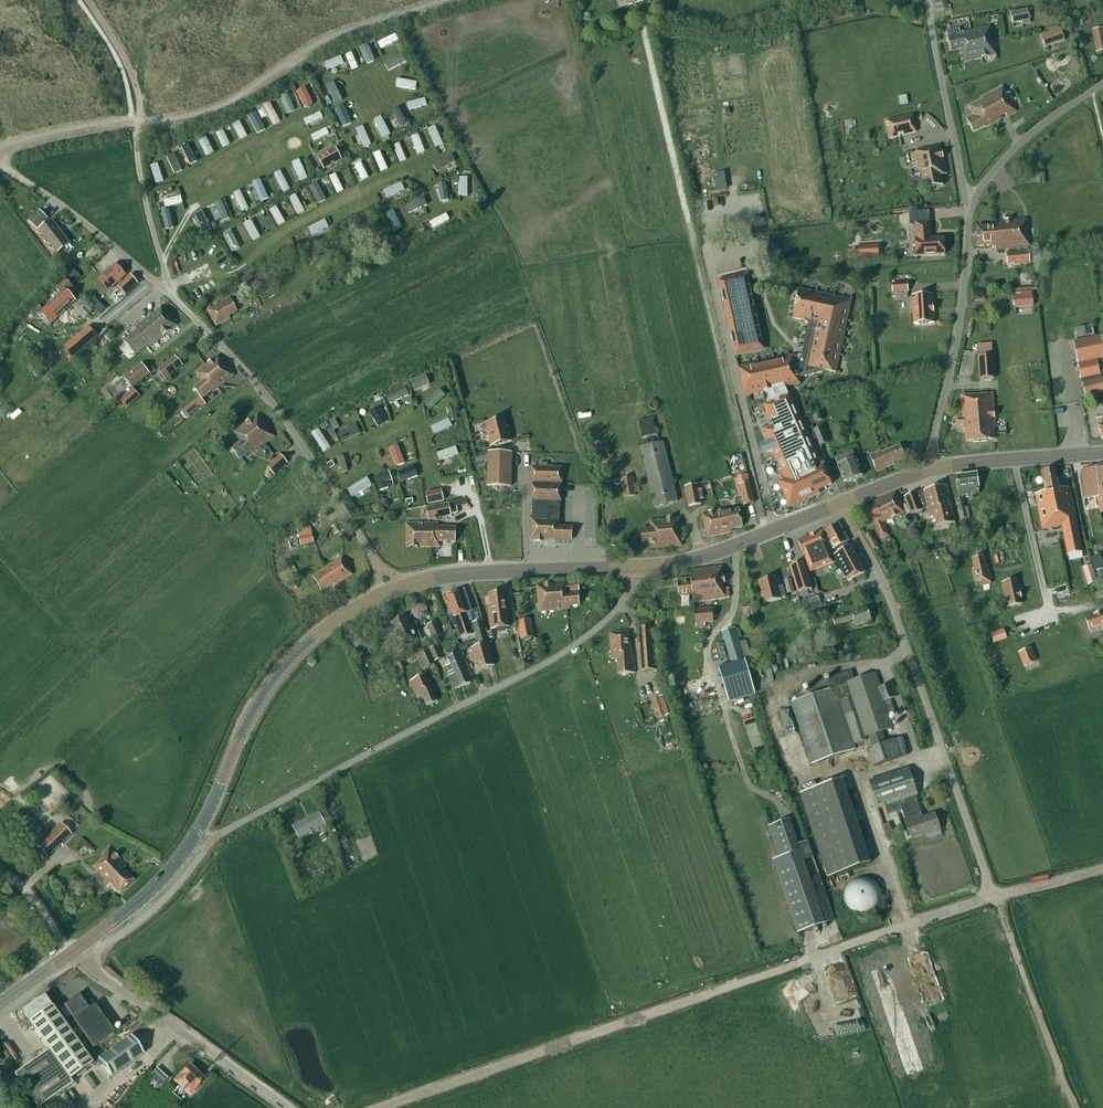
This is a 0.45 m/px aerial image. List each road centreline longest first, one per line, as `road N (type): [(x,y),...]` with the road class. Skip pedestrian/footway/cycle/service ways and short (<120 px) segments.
road 1 (track): [(380,1107),(994,896)]
road 2 (track): [(766,534),(645,36),(646,17),(657,8)]
road 3 (tertiary): [(73,952),(133,908),(187,848),(247,723),(287,664),(327,628),(385,594)]
road 4 (tertiary): [(400,588),(466,574),(688,562),(841,504)]
road 5 (unclassified): [(994,896),(895,612),(841,504)]
road 6 (track): [(142,125),(212,117),(347,37),(466,0)]
road 7 (unclassified): [(380,571),(298,436),(169,293)]
road 8 (unclassified): [(288,1107),(73,952)]
road 9 (track): [(1074,1107),(994,896)]
road 10 (unclassified): [(169,293),(0,163)]
road 11 (unclassified): [(968,204),(928,0)]
road 12 (unclassified): [(968,204),(1018,146),(1102,84)]
road 13 (residential): [(169,293),(141,176),(142,125)]
road 14 (unclassified): [(950,374),(968,204)]
road 15 (tertiary): [(936,468),(1102,453)]
road 16 (track): [(0,154),(142,125)]

